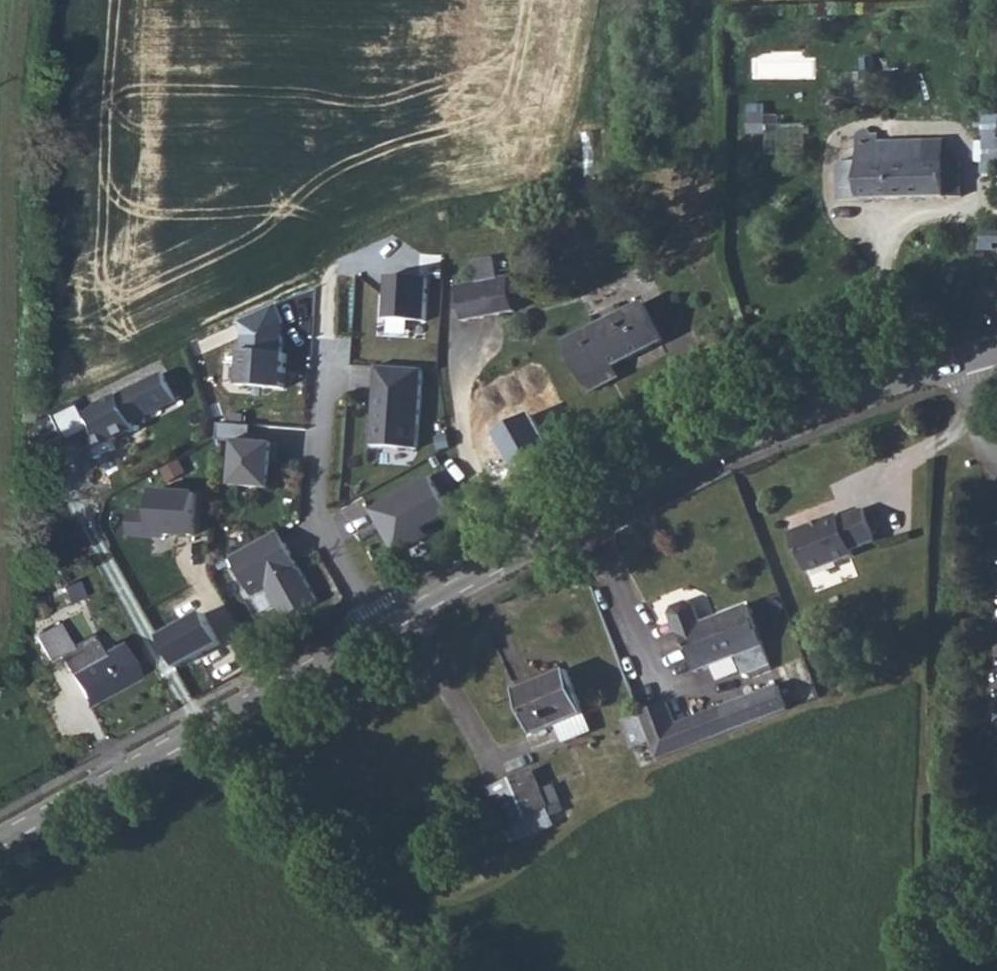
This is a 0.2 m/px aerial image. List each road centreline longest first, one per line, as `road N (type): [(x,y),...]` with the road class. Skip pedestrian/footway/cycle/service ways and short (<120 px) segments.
road 1 (secondary): [(375,624),(735,440),(996,353)]
road 2 (secondary): [(0,840),(375,624)]
road 3 (residential): [(333,281),(308,515),(375,624)]

